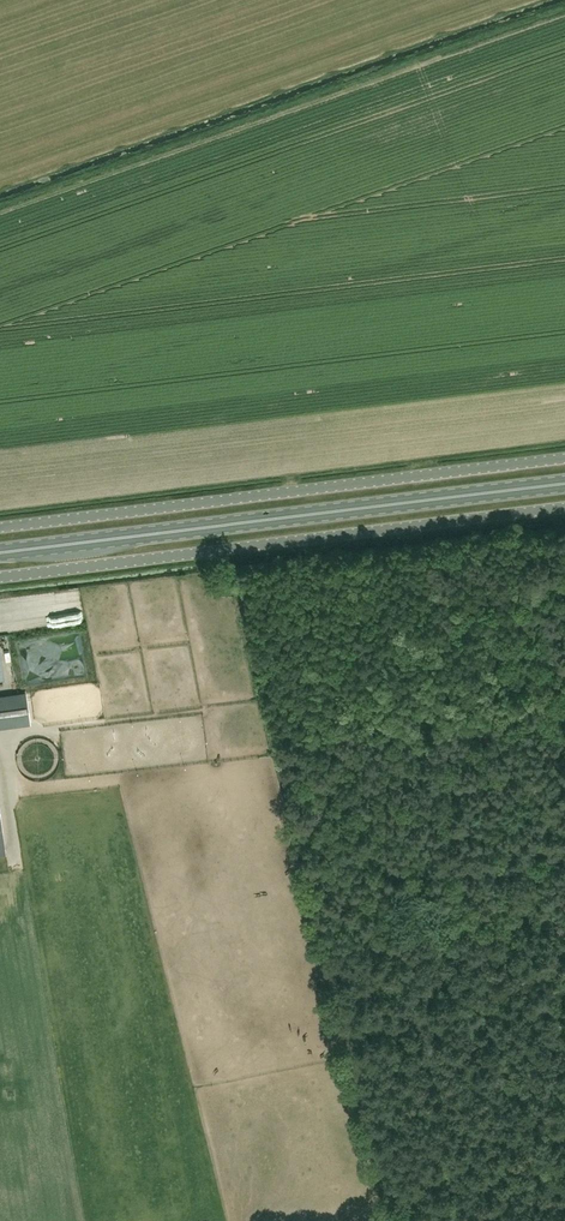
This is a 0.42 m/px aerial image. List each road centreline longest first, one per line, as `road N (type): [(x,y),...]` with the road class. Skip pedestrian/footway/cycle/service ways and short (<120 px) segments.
road 1 (track): [(393,1220),(242,604),(213,575),(206,551)]
road 2 (unclassified): [(0,527),(564,458)]
road 3 (unclassified): [(564,507),(0,576)]
road 4 (primary): [(564,484),(0,552)]

